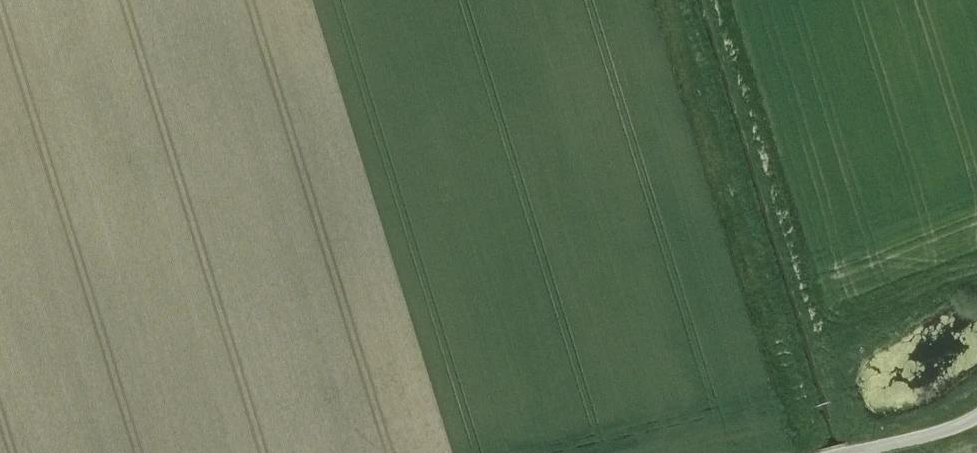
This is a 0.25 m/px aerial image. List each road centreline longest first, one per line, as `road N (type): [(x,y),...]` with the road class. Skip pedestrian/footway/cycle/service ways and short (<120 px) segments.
road 1 (unclassified): [(845,452),(976,418)]

